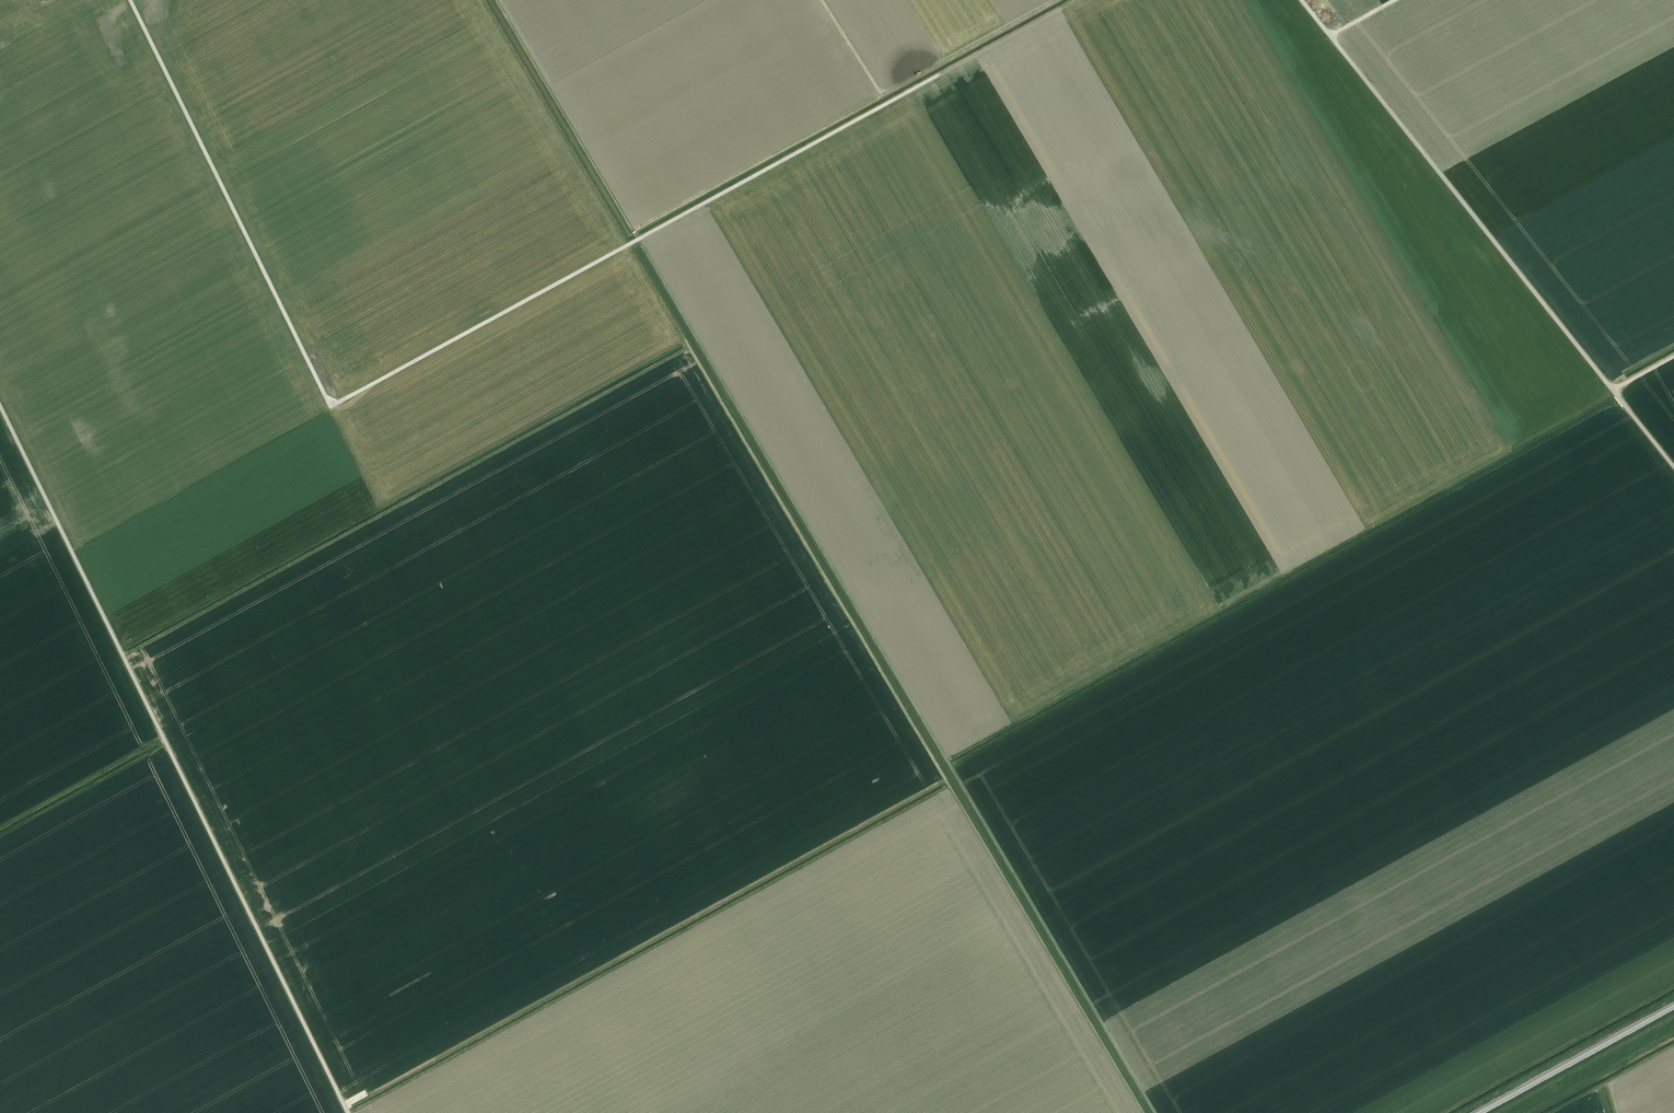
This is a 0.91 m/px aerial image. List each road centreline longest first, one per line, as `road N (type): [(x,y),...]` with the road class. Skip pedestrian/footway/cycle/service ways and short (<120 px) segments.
road 1 (unclassified): [(349,1112),(0,405)]
road 2 (unclassified): [(1673,467),(1302,0)]

